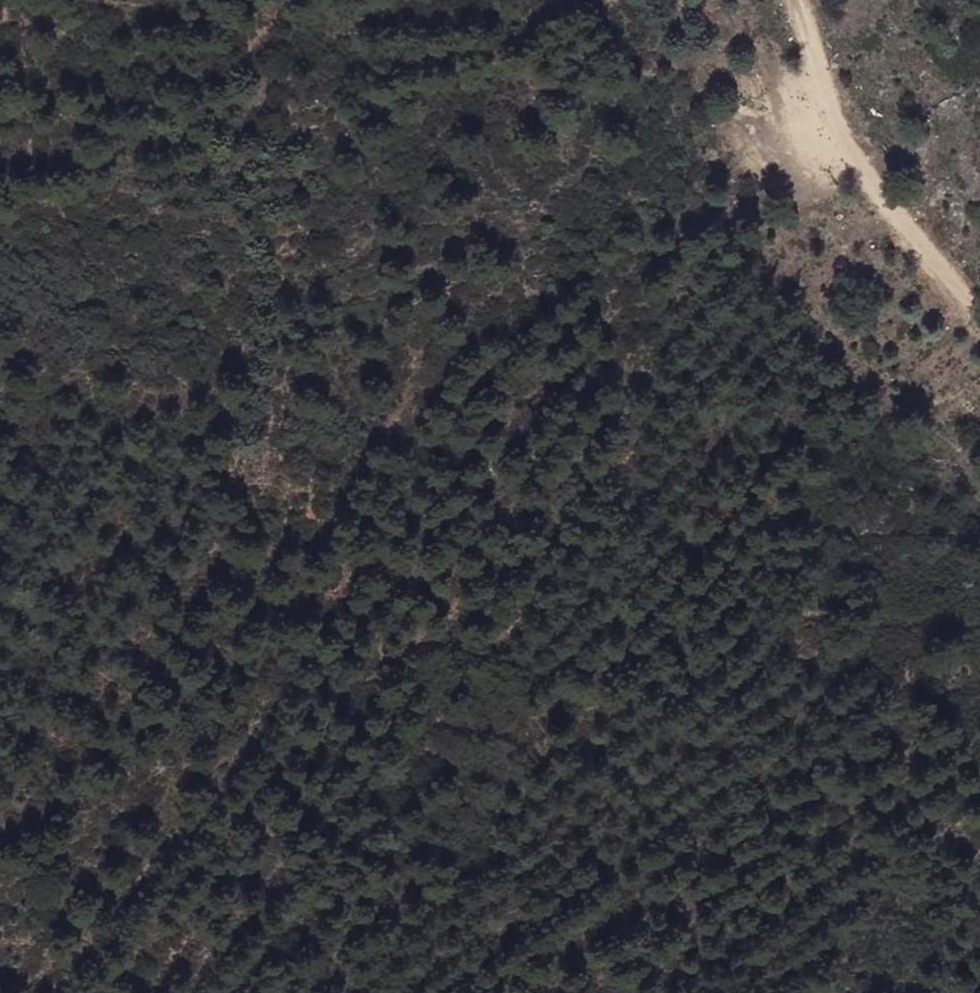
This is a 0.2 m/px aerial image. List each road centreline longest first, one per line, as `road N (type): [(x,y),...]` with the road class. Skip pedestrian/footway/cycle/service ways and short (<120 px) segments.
road 1 (track): [(979,312),(846,143),(798,0)]

